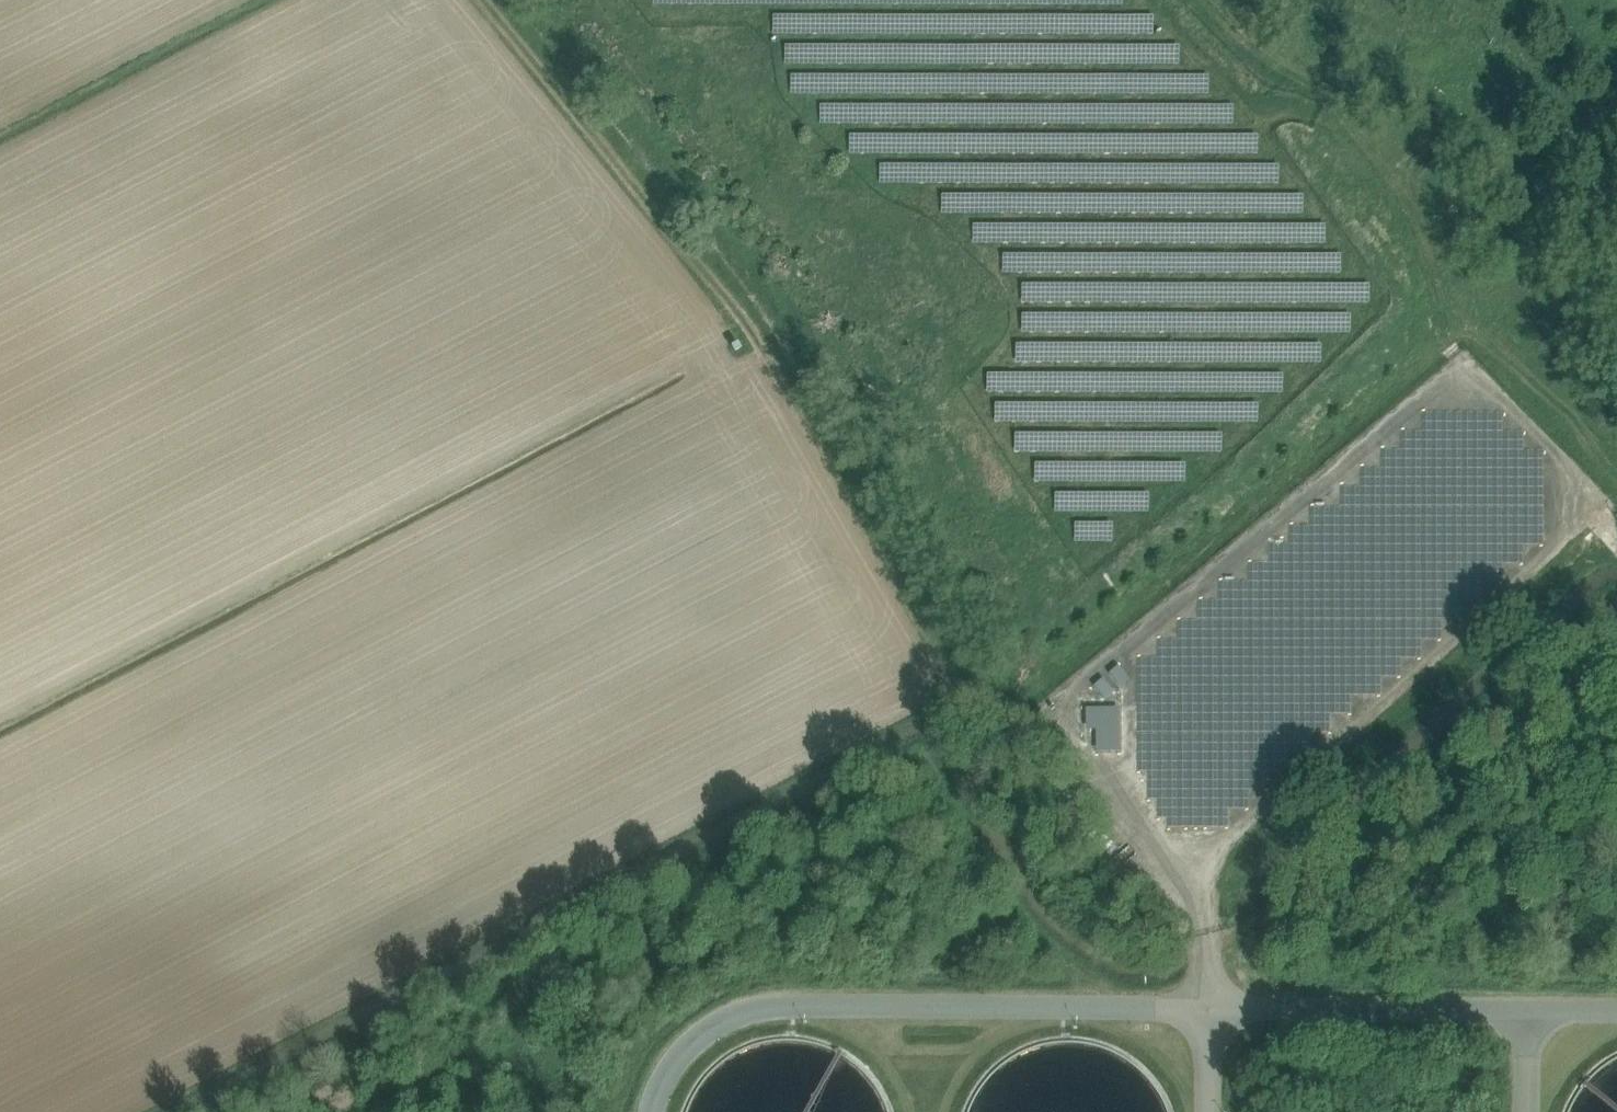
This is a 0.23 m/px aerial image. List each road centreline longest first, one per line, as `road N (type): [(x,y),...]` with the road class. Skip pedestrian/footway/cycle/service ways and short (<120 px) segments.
road 1 (track): [(493,0),(748,318),(853,507),(976,677)]

